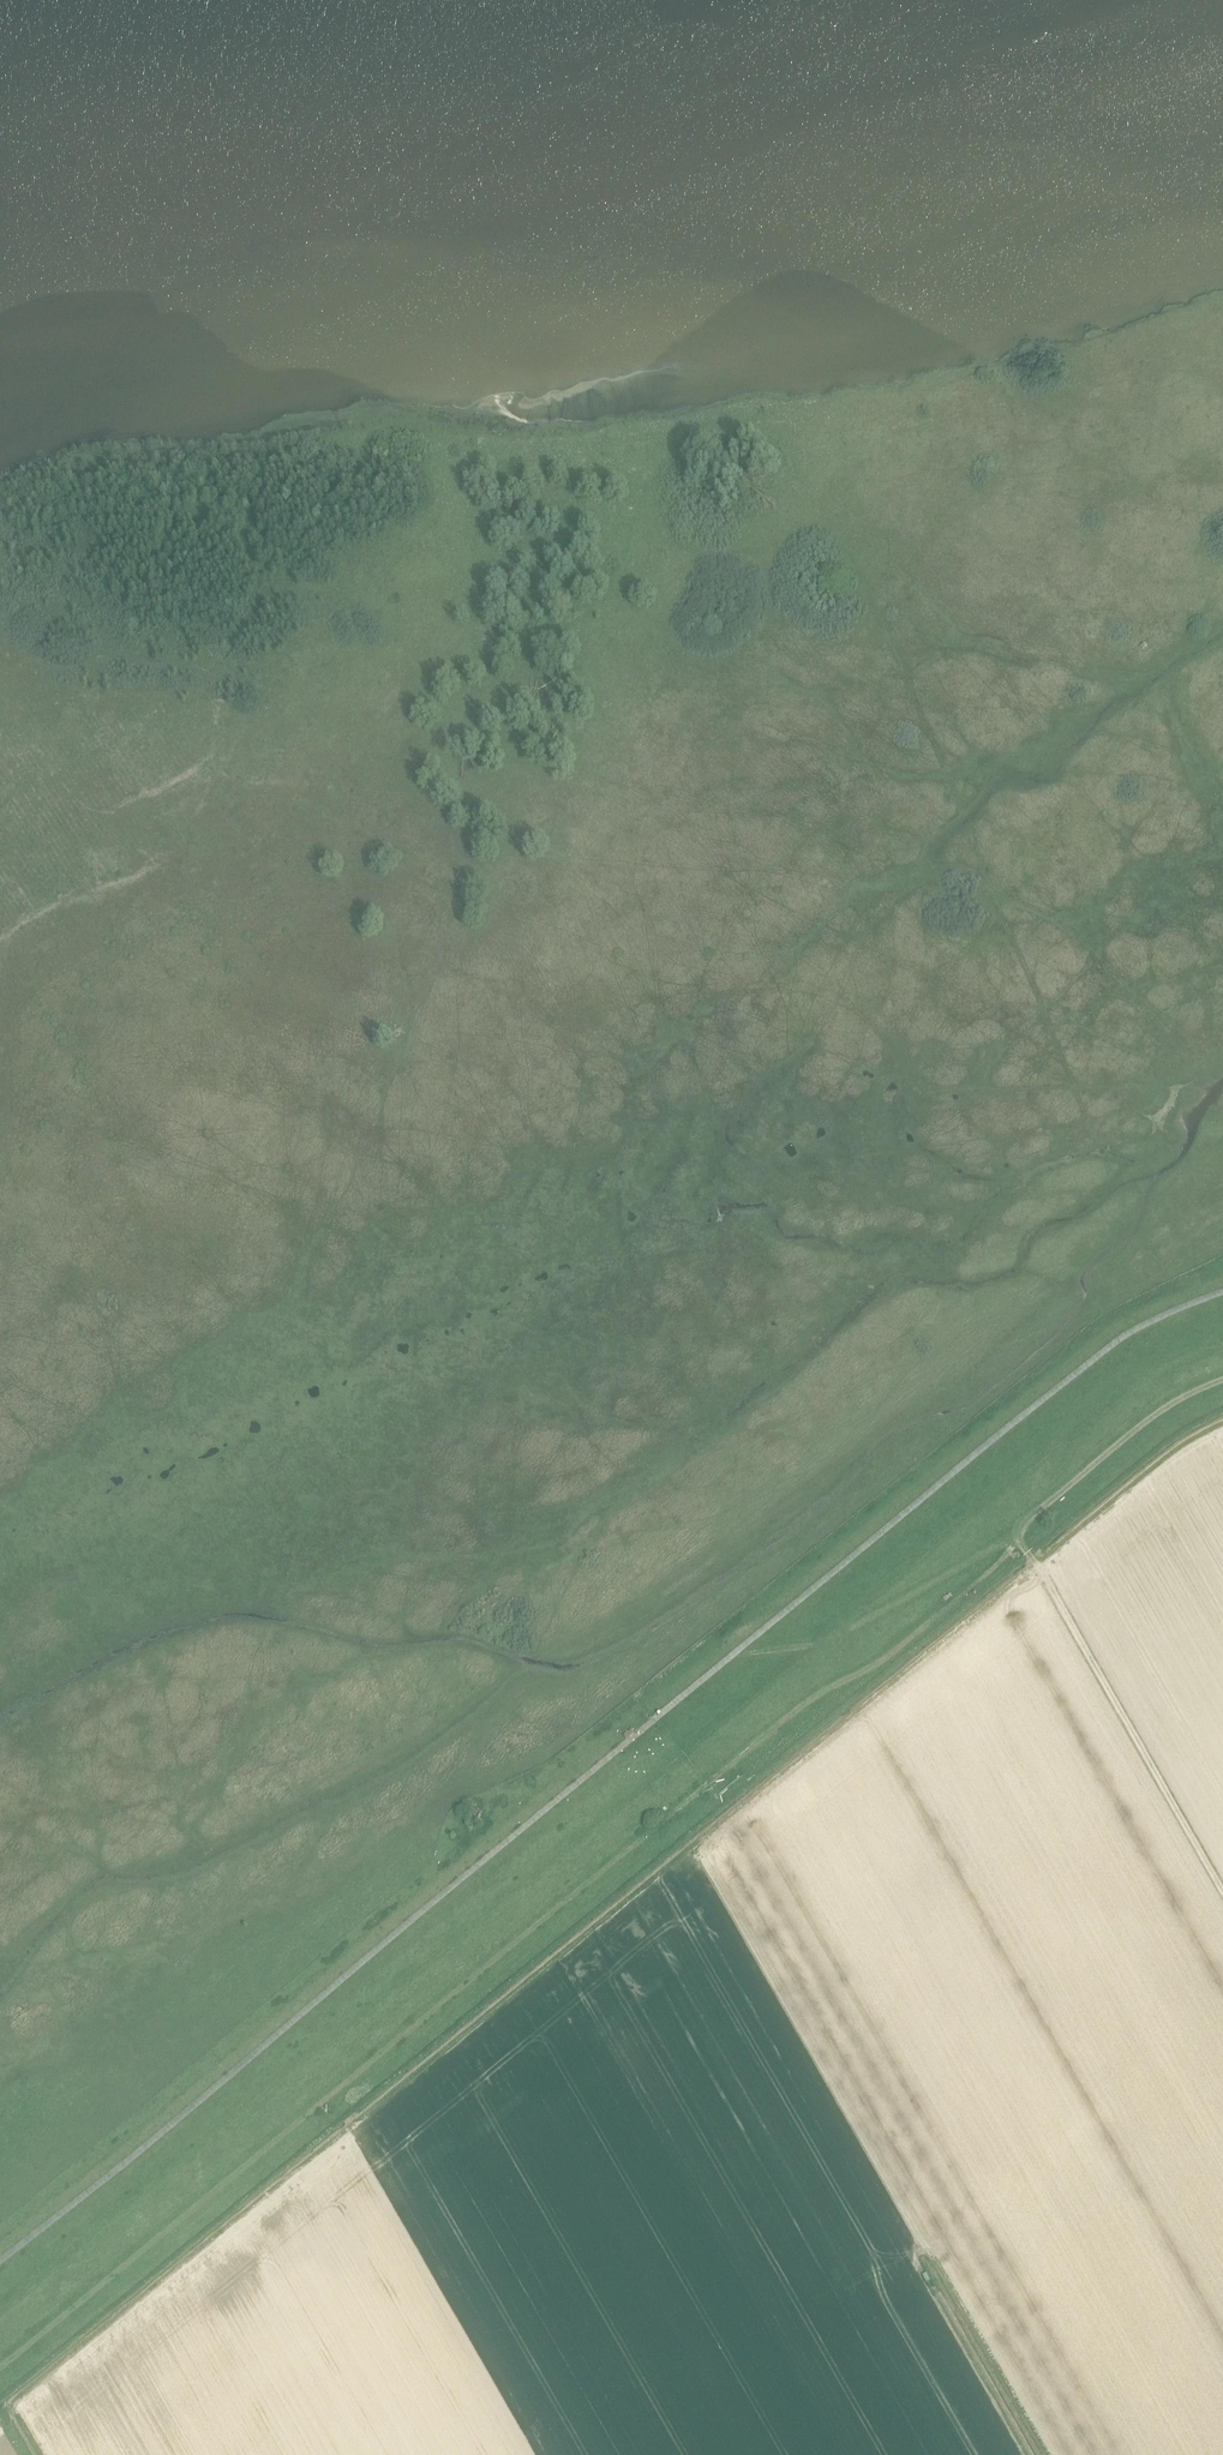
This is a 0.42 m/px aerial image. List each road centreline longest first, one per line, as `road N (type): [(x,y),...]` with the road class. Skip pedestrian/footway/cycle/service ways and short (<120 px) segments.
road 1 (track): [(1222,1891),(1020,1536),(1037,1511),(1138,1429),(1222,1381)]

